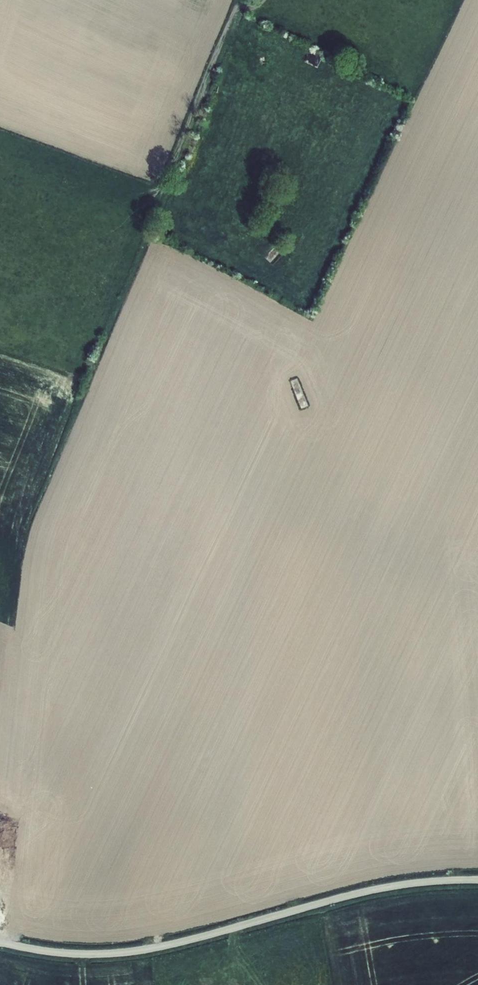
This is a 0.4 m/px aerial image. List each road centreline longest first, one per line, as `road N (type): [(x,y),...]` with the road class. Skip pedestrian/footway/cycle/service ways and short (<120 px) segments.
road 1 (unclassified): [(0,942),(71,954),(129,952),(382,888),(477,879)]
road 2 (track): [(243,0),(179,155)]

